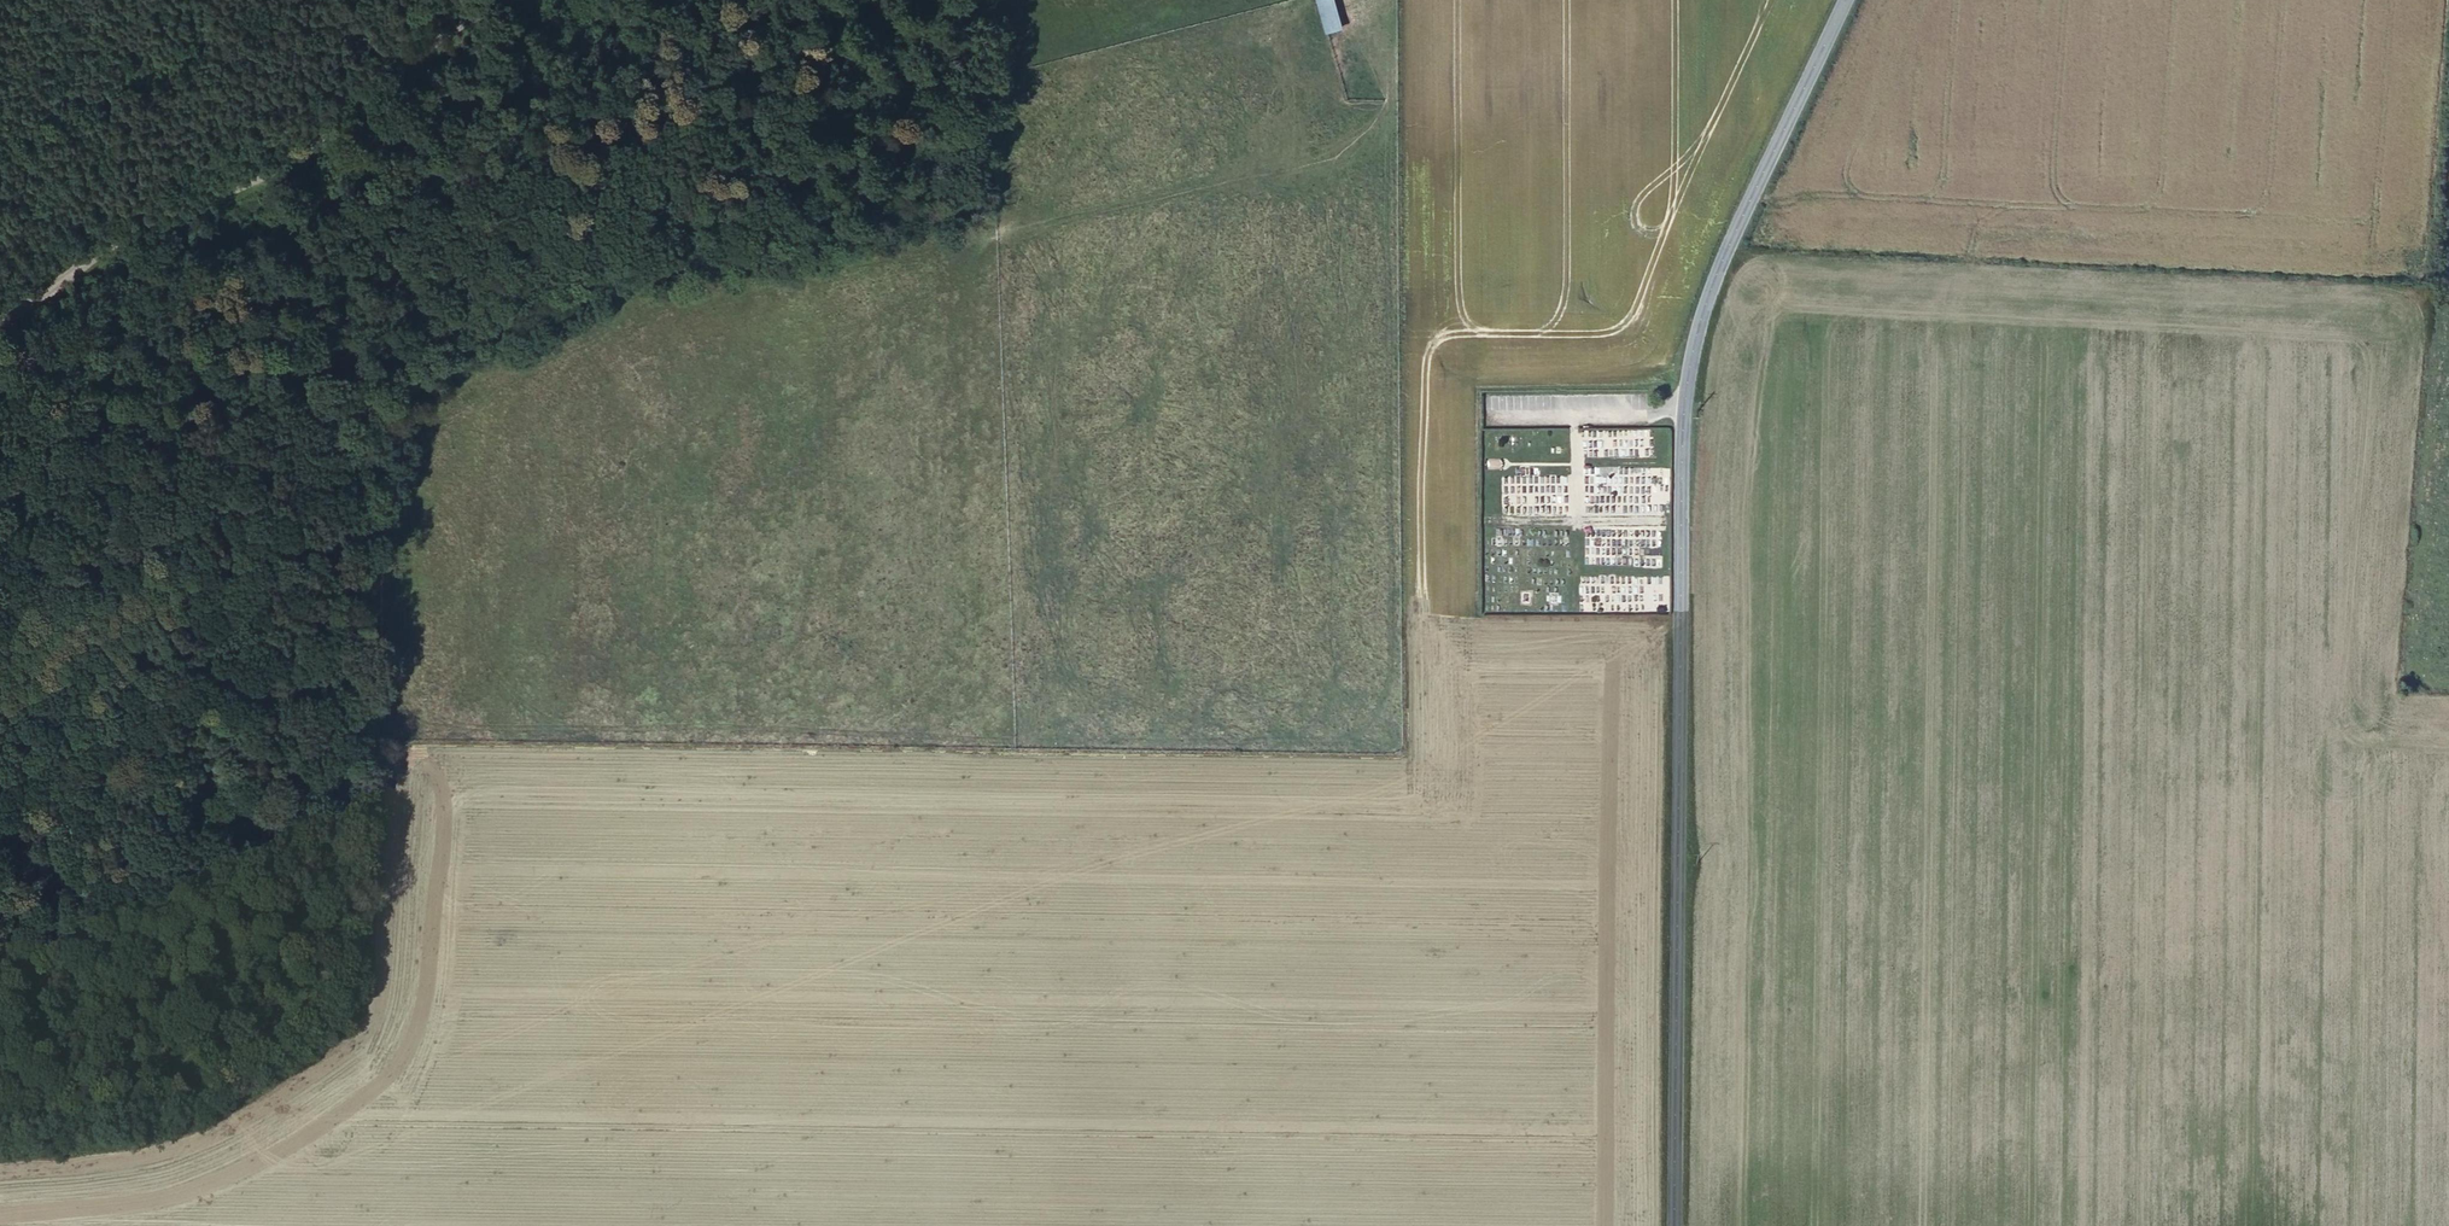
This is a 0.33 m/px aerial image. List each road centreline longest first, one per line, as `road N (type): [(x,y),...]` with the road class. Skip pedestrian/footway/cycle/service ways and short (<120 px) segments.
road 1 (tertiary): [(1671,1225),(1684,373),(1726,239),(1840,0)]
road 2 (tertiary): [(532,0),(292,155),(0,308)]

